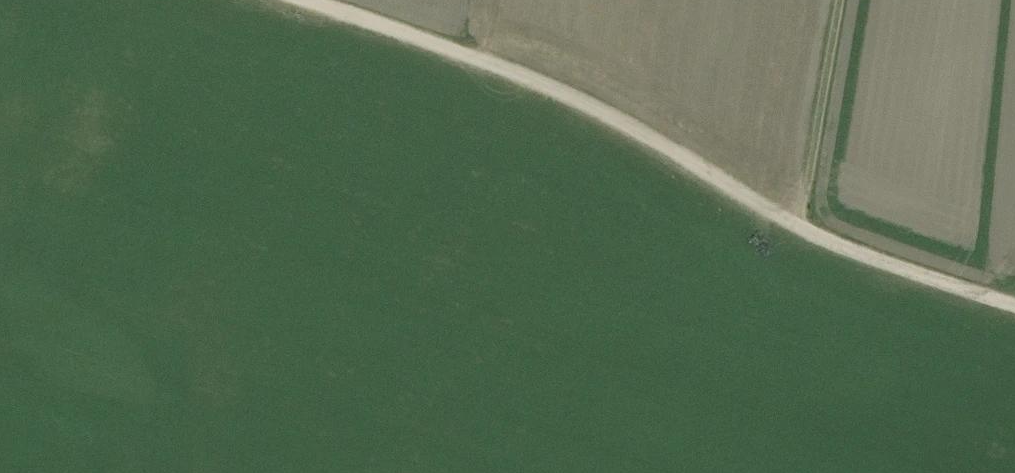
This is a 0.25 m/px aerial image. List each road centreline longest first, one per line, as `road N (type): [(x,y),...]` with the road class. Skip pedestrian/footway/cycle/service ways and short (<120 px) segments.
road 1 (track): [(800,227),(546,87),(254,0)]
road 2 (track): [(800,227),(847,0)]
road 3 (track): [(1014,305),(904,273),(800,227)]

